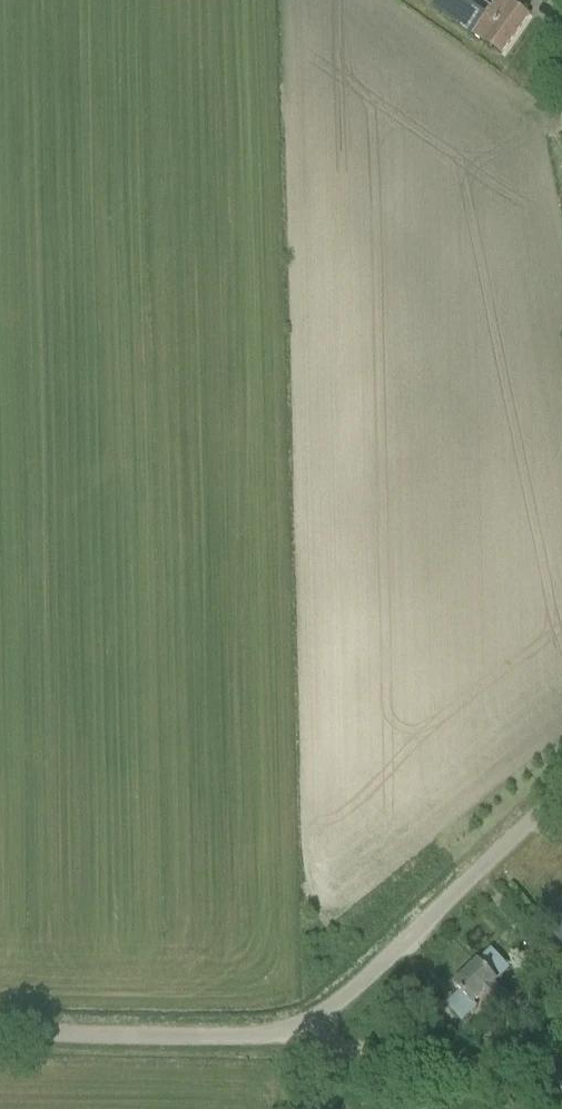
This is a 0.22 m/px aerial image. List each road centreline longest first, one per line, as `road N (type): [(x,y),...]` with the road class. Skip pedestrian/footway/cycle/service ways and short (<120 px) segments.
road 1 (unclassified): [(0,1033),(250,1036),(289,1030),(338,1001),(561,790)]
road 2 (track): [(289,1030),(369,1053),(561,1076)]

